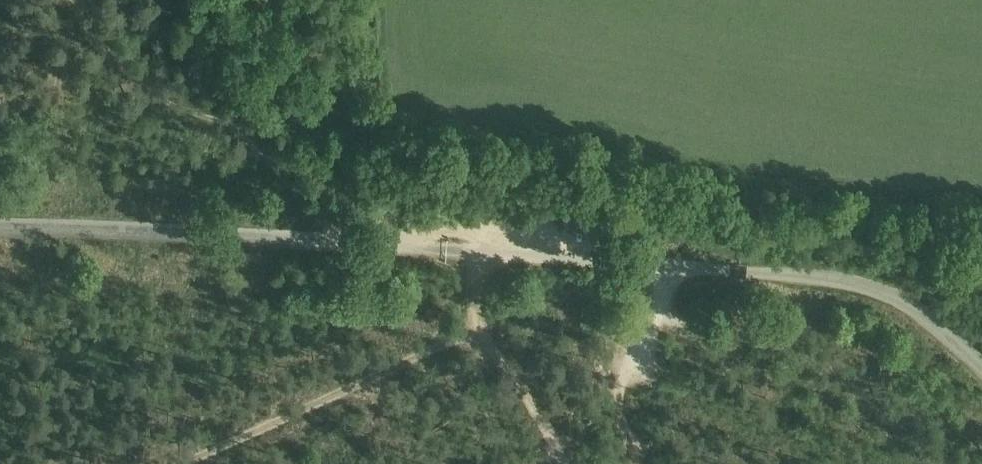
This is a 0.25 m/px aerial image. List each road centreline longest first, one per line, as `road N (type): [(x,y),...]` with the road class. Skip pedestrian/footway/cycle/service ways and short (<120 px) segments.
road 1 (unclassified): [(981,367),(915,312),(851,284),(452,255)]
road 2 (track): [(452,255),(0,230)]
road 3 (track): [(480,331),(197,463)]
road 4 (track): [(483,257),(480,331),(563,463)]

